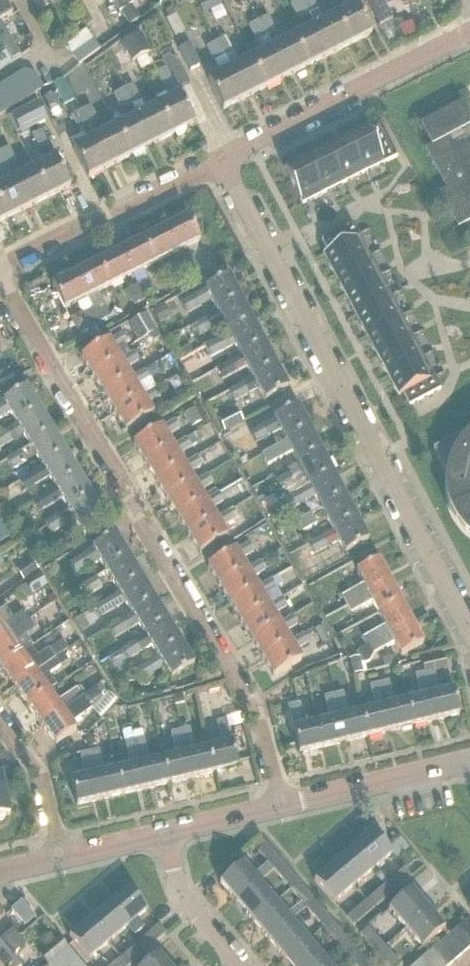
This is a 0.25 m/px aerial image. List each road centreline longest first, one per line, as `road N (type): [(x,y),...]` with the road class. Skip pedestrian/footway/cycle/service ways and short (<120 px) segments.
road 1 (residential): [(0,277),(259,711),(279,803)]
road 2 (residential): [(222,164),(469,631)]
road 3 (residential): [(222,164),(469,32)]
road 4 (residential): [(0,266),(222,164)]
road 5 (tertiary): [(279,803),(469,768)]
road 6 (residential): [(0,713),(43,773),(60,857)]
road 7 (residential): [(239,965),(180,899),(164,831)]

